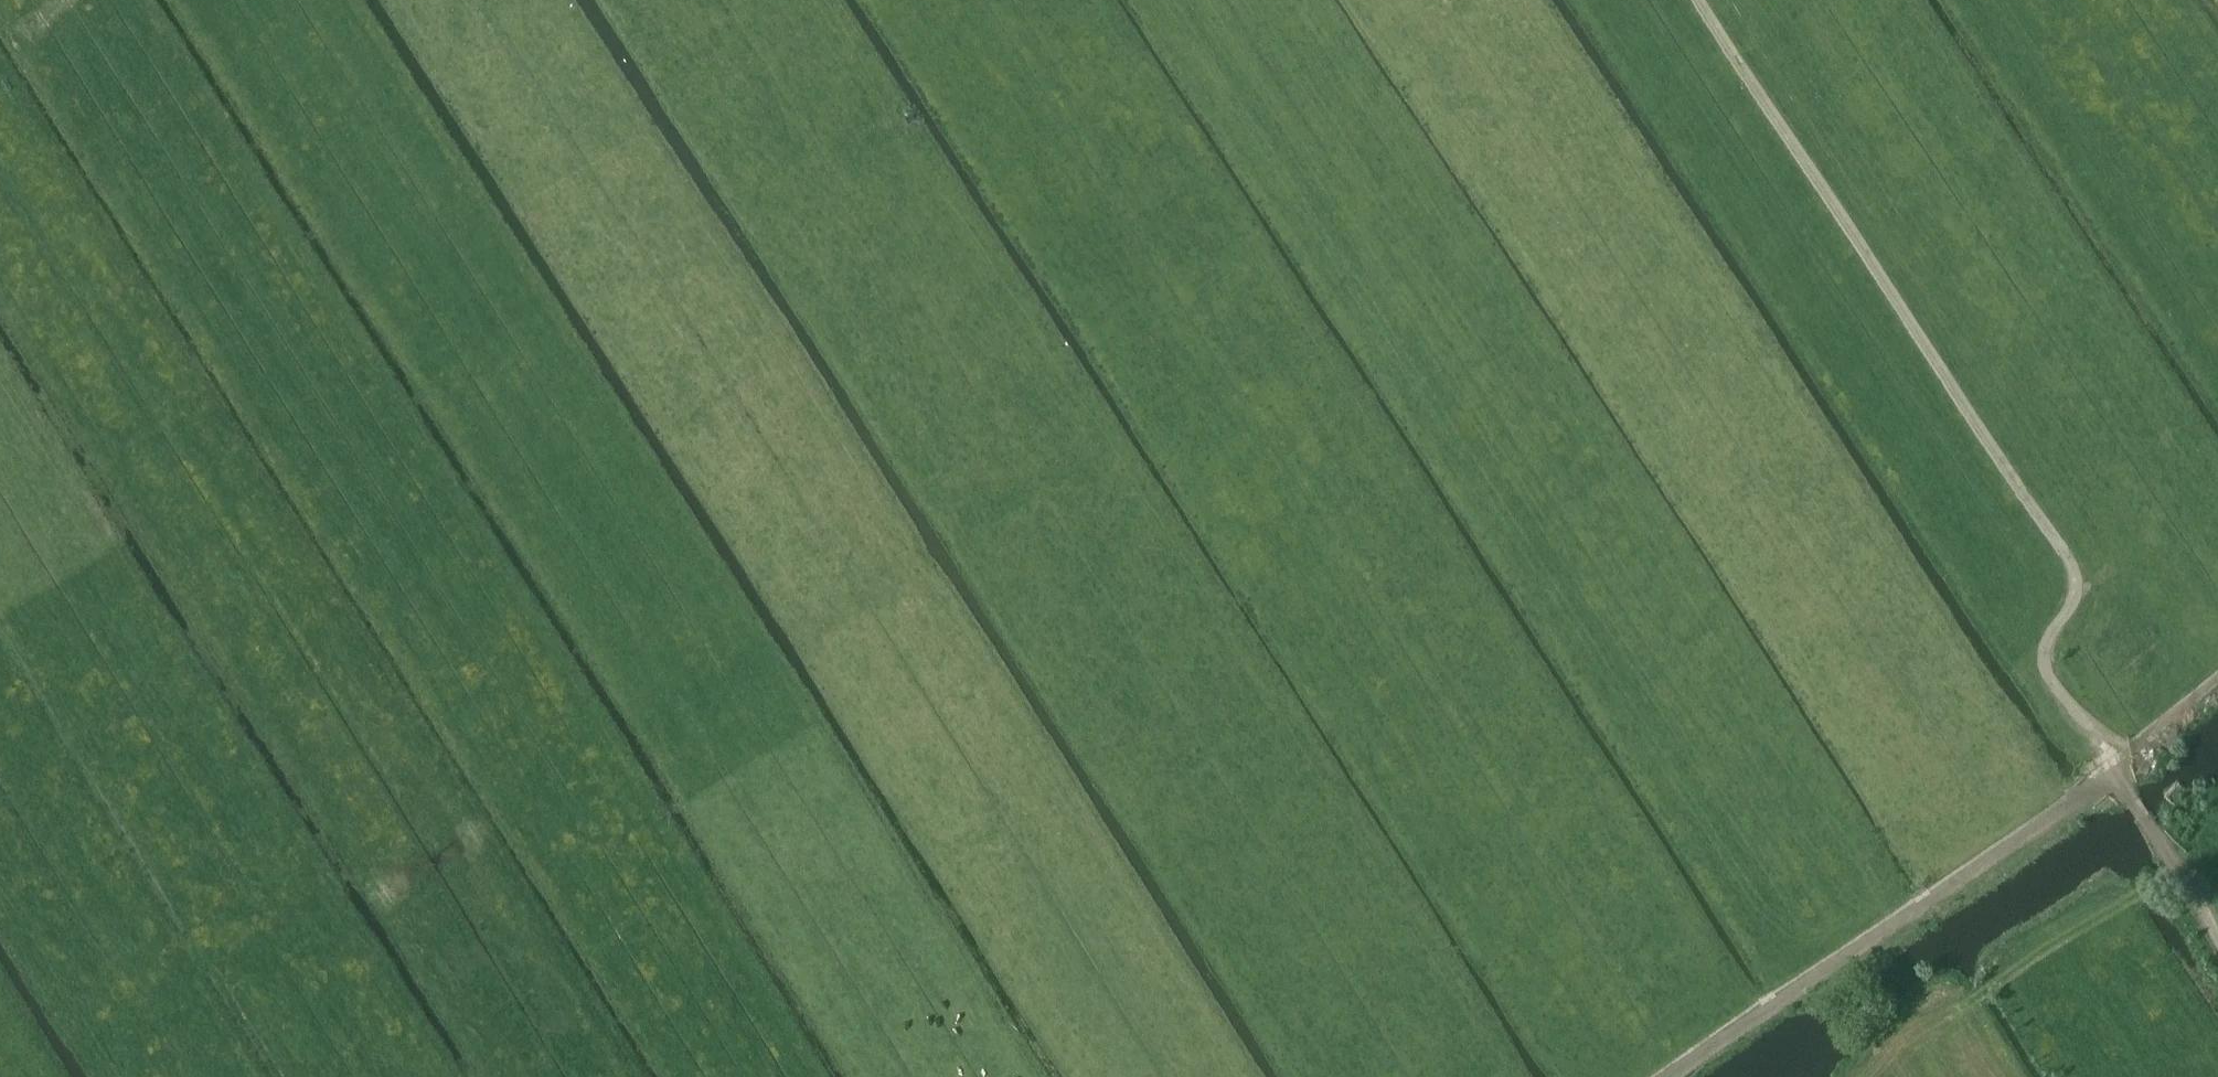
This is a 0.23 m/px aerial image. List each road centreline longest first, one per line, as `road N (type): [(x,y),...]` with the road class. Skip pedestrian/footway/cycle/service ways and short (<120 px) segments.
road 1 (track): [(2110,761),(2047,676),(2041,654),(2076,592),(2073,564),(1698,0)]
road 2 (track): [(2110,761),(1668,1076)]
road 3 (track): [(2217,946),(2110,761),(2217,678)]

